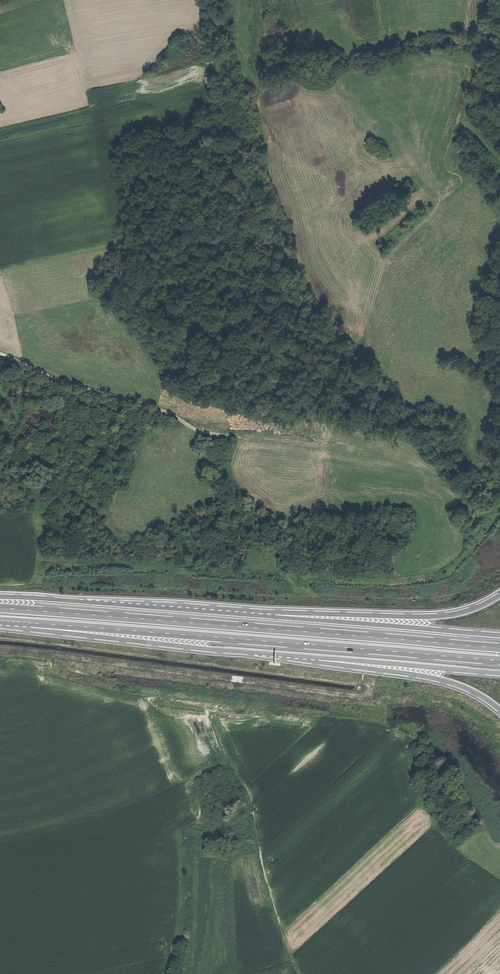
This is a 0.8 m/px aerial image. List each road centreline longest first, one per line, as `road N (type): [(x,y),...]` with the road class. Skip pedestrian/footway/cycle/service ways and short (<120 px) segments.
road 1 (trunk): [(499,648),(0,608)]
road 2 (trunk): [(0,621),(499,660)]
road 3 (track): [(368,690),(356,697),(0,651)]
road 4 (track): [(331,440),(216,436),(166,410),(52,378),(0,353)]
road 5 (trunk): [(499,595),(441,616),(178,610)]
road 6 (trunk): [(499,635),(178,610)]
road 7 (trunk): [(249,653),(444,681),(499,710)]
road 8 (trunk): [(249,653),(499,673)]
road 9 (trunk): [(0,626),(249,653)]
road 10 (track): [(298,973),(218,743)]
road 11 (track): [(499,880),(452,846),(381,719)]
road 12 (trunk): [(178,610),(0,597)]

